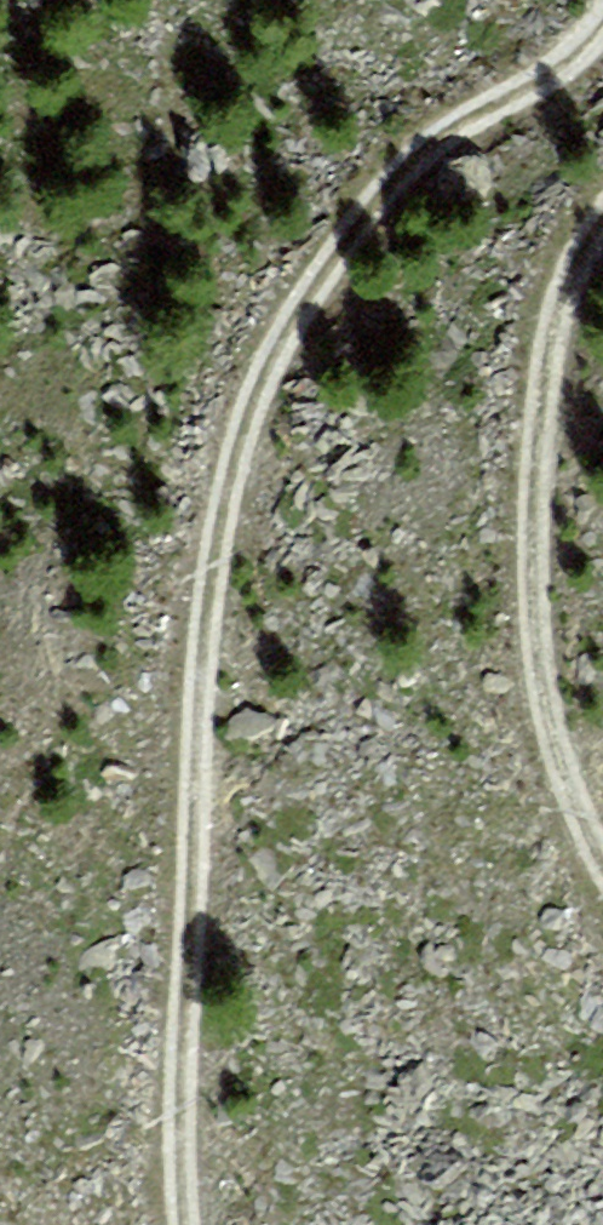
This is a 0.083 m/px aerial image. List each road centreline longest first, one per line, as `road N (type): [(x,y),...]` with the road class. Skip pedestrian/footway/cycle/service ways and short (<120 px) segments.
road 1 (track): [(168,1224),(195,724),(222,419),(440,135),(591,38),(602,15)]
road 2 (track): [(602,254),(554,341),(542,697),(602,822)]

